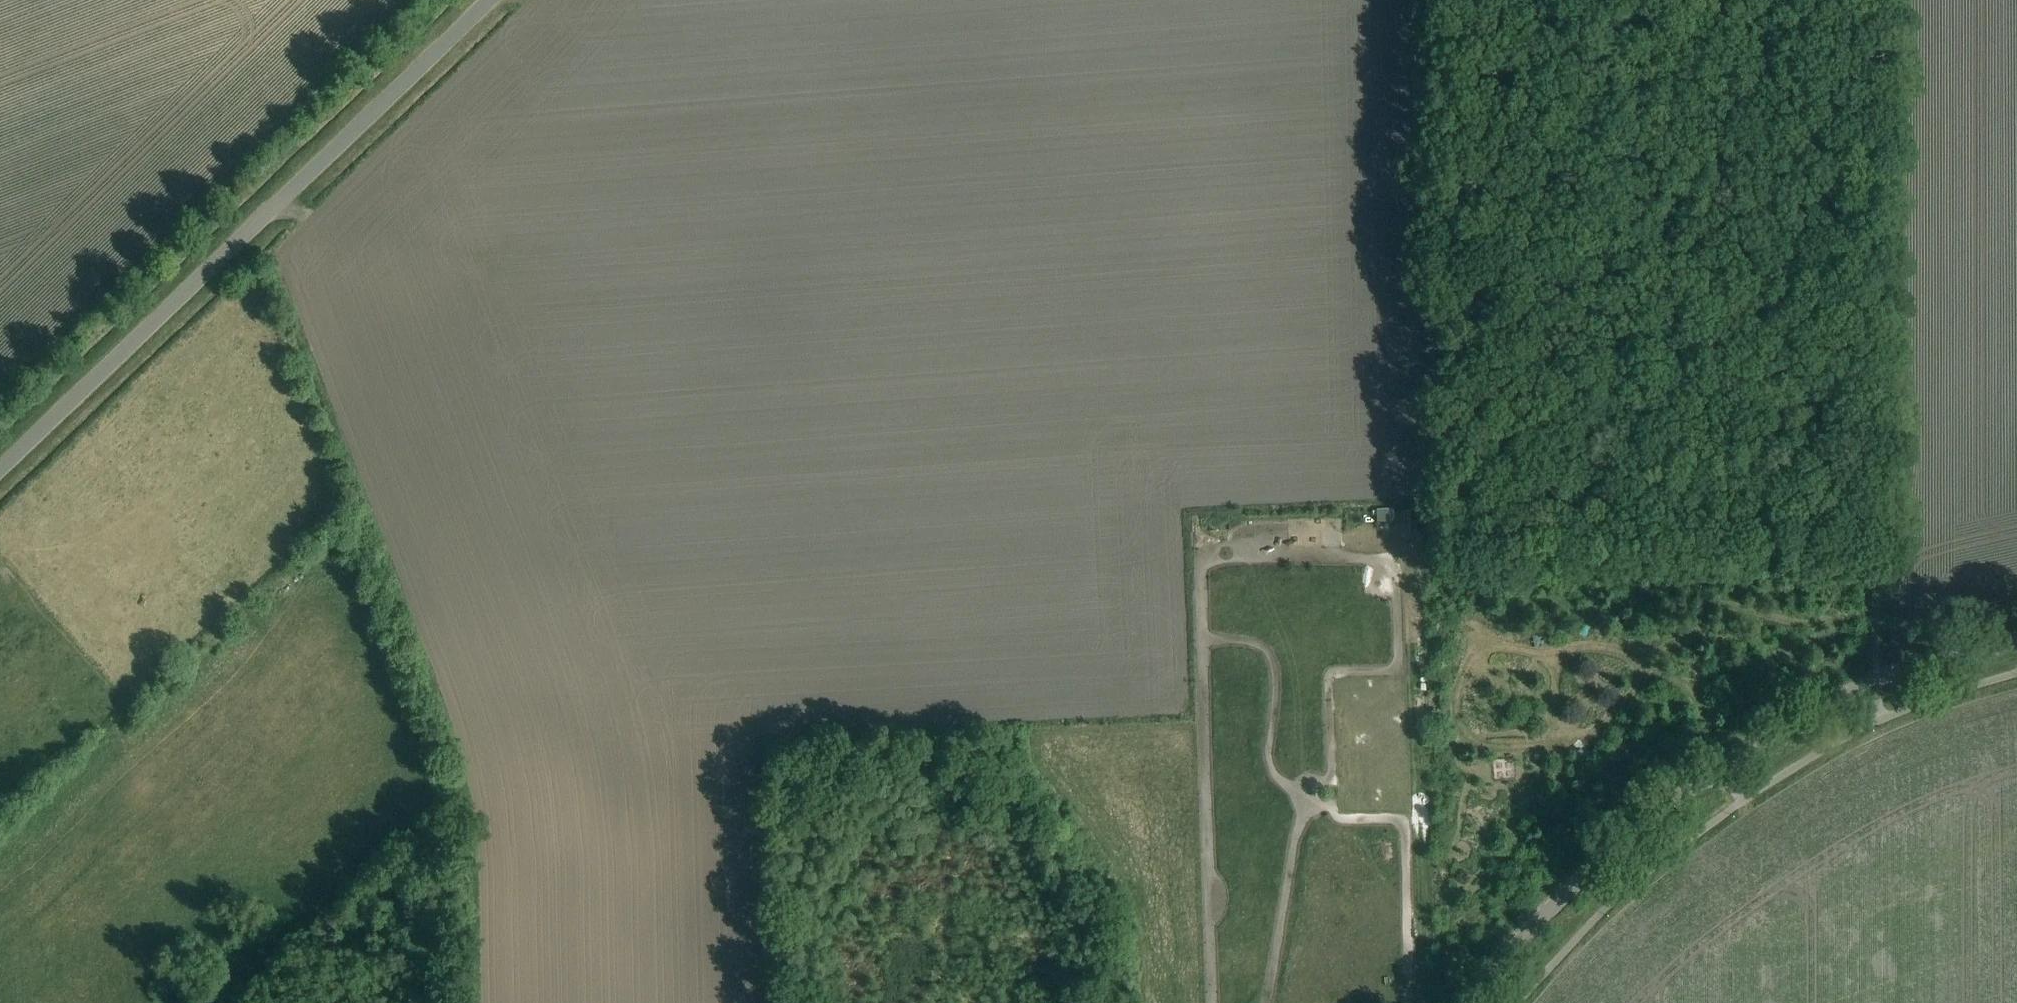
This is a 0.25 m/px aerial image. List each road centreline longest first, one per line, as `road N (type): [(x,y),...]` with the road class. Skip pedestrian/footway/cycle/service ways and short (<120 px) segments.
road 1 (unclassified): [(0,469),(489,0)]
road 2 (tertiary): [(1467,1002),(1610,853),(1702,781),(1876,680),(2016,634)]

